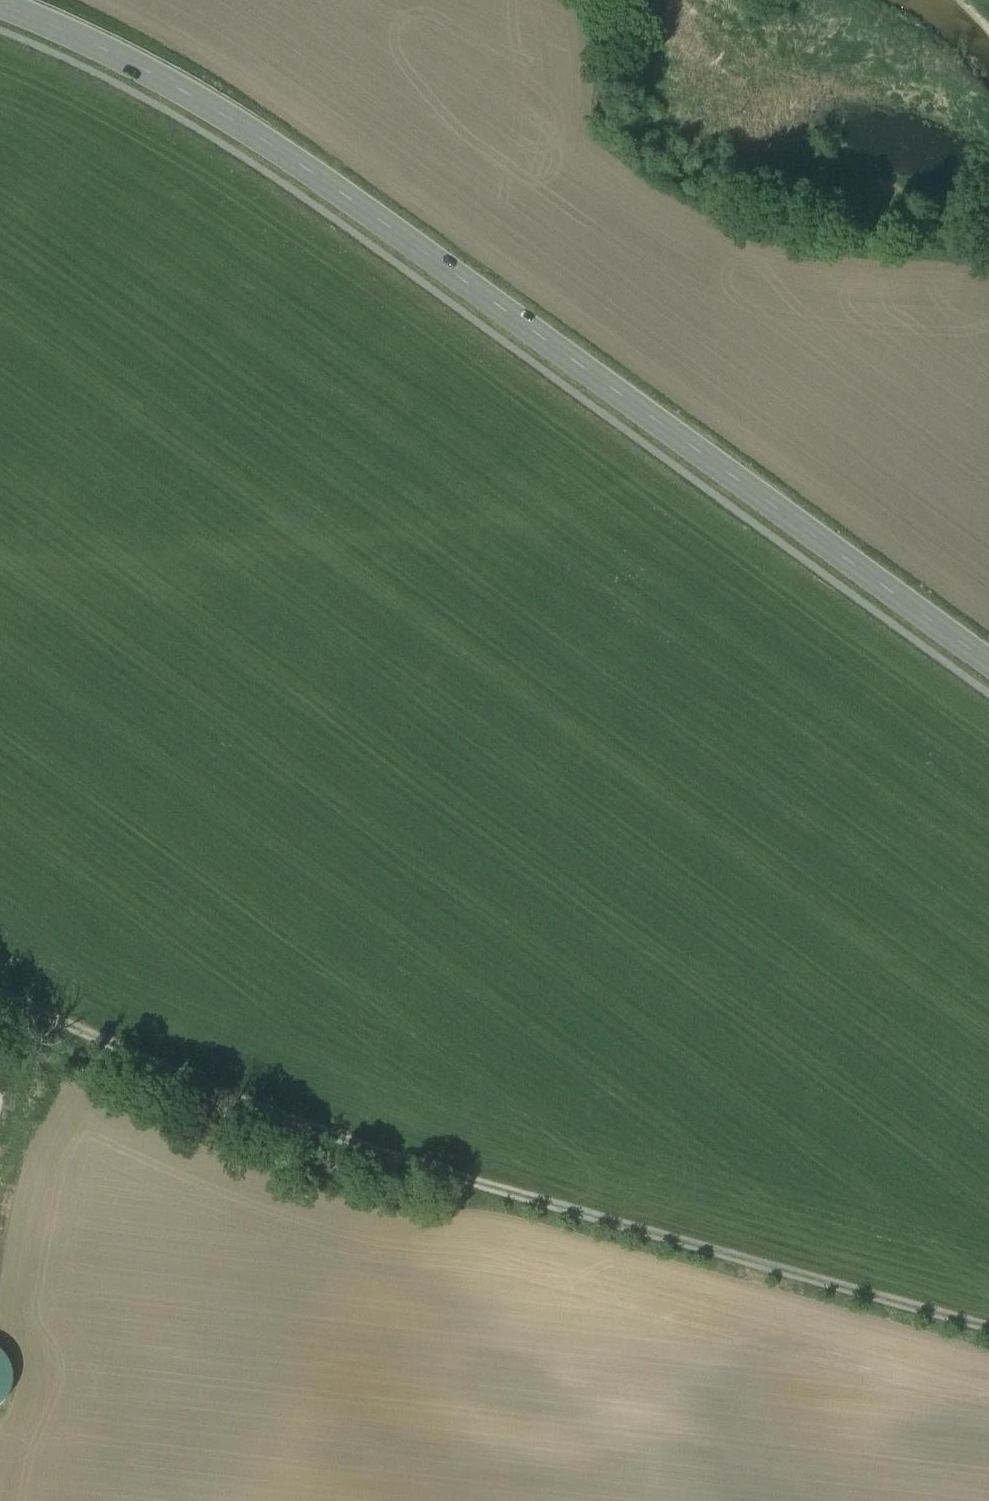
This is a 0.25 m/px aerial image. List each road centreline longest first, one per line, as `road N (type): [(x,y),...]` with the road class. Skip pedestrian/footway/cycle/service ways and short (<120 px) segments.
road 1 (tertiary): [(0,8),(136,67),(257,140),(988,664)]
road 2 (track): [(988,1334),(416,1166),(191,1082),(0,992)]

